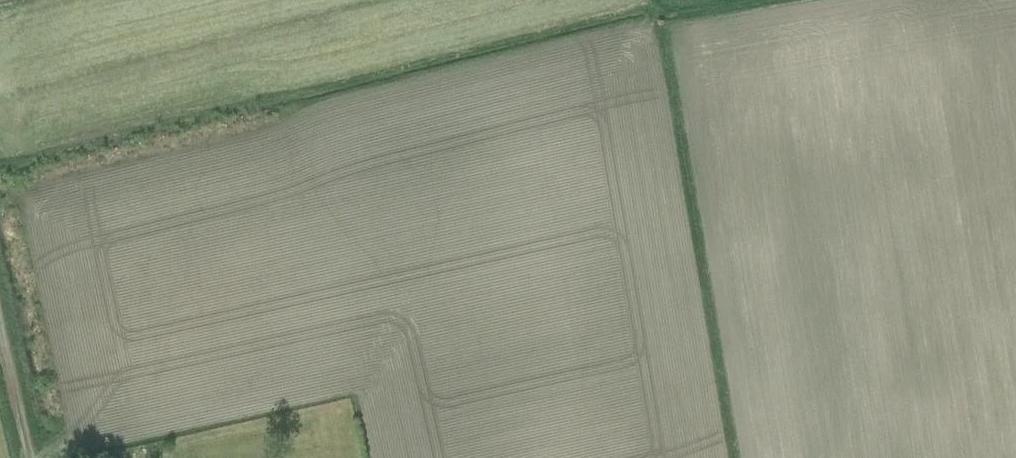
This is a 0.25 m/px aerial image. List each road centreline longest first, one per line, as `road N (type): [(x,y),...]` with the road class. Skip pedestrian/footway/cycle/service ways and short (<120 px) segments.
road 1 (track): [(31,457),(0,325)]

